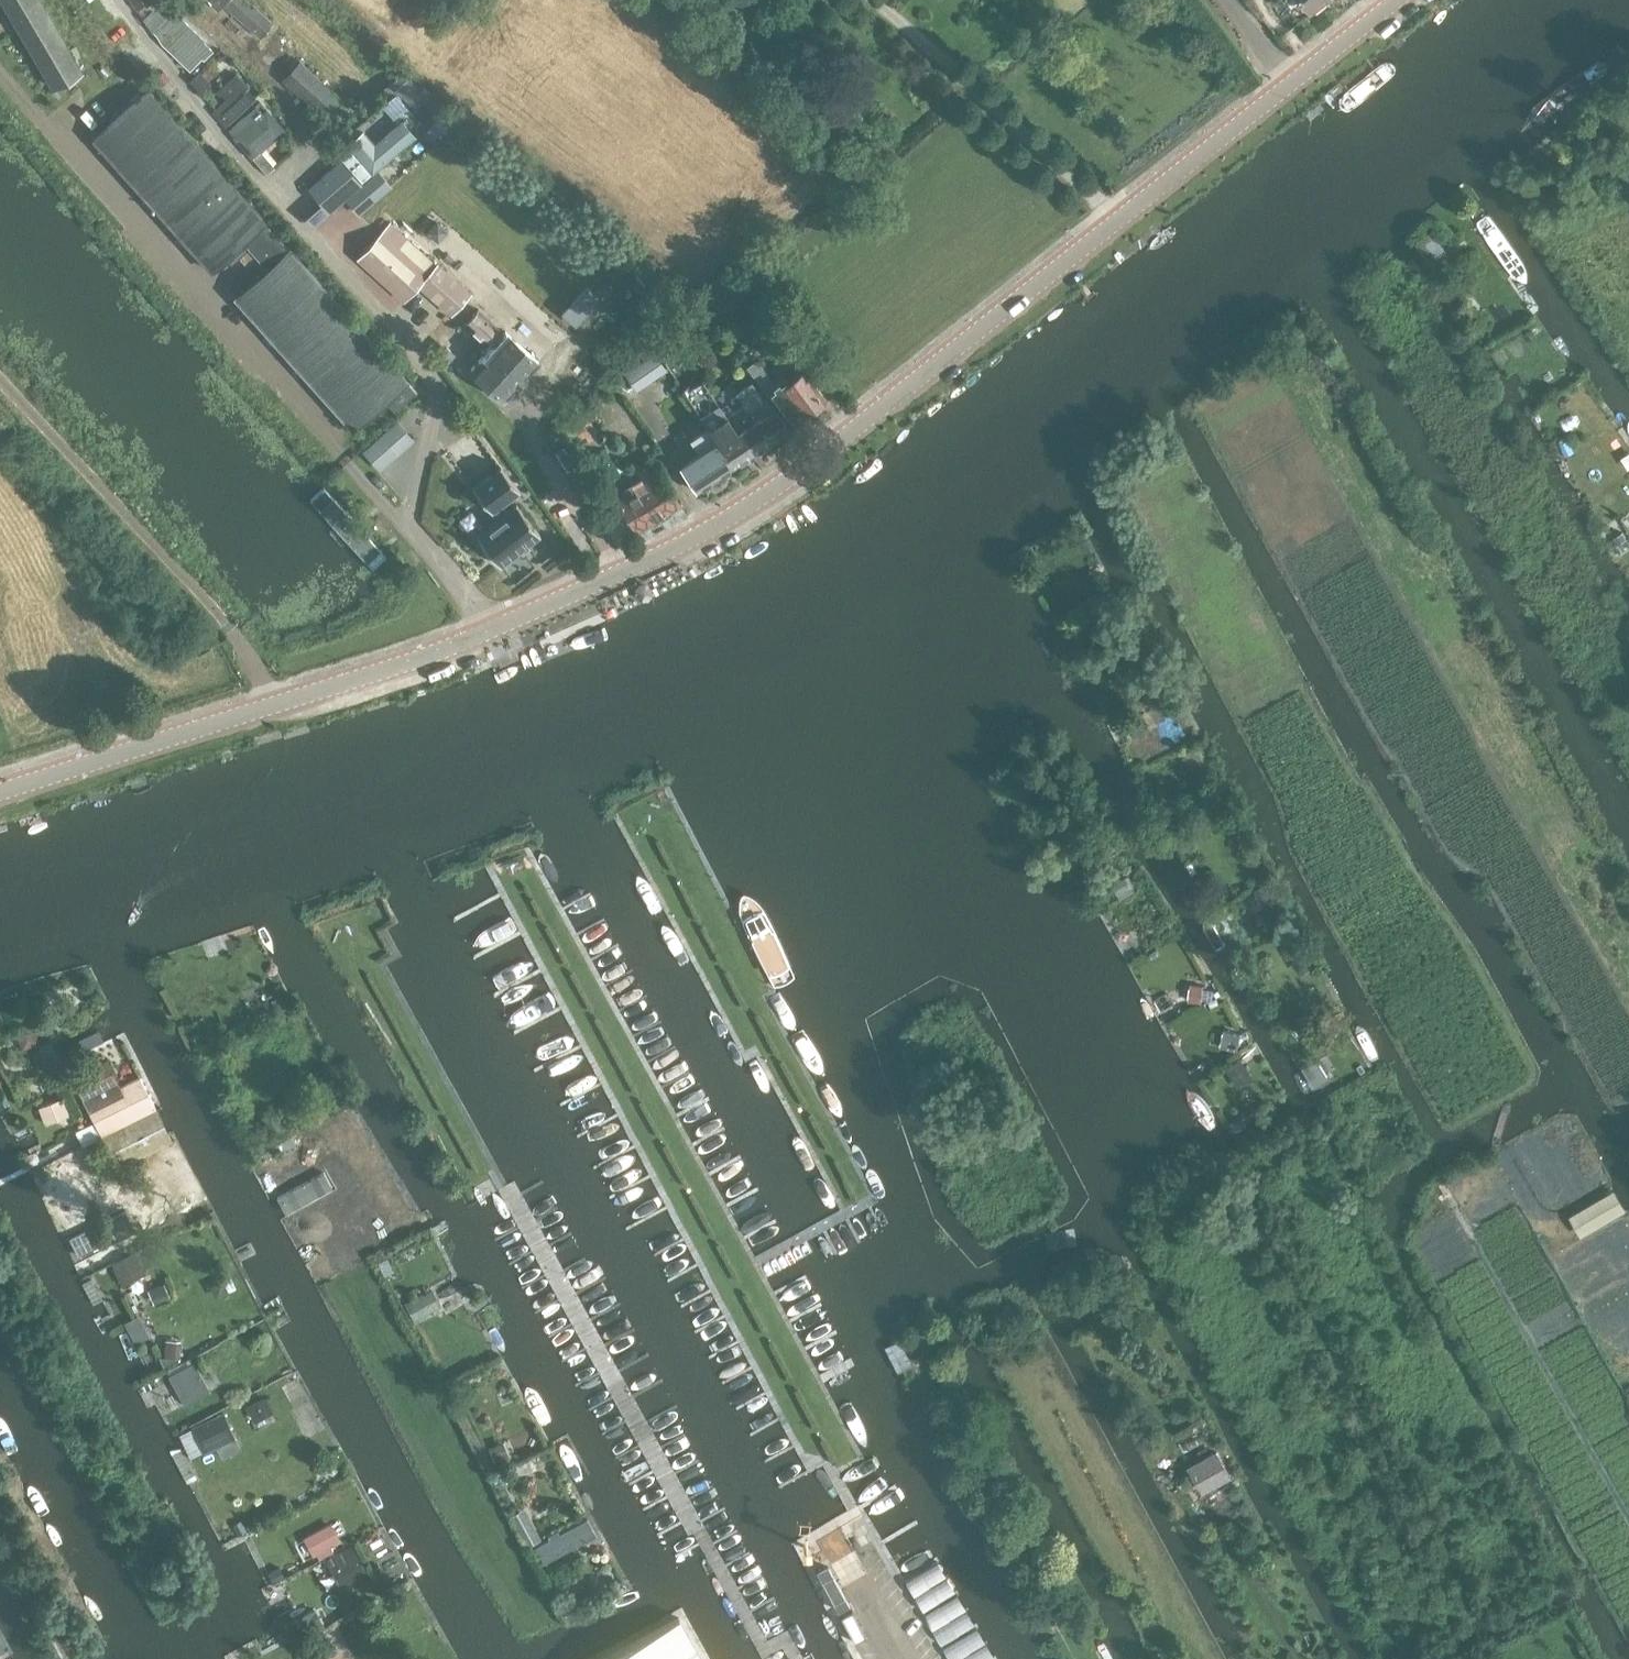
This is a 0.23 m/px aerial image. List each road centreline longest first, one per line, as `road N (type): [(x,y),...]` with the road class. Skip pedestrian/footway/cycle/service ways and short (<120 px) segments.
road 1 (tertiary): [(0,791),(433,663),(687,547),(813,461),(1402,0)]
road 2 (track): [(78,605),(134,747)]

